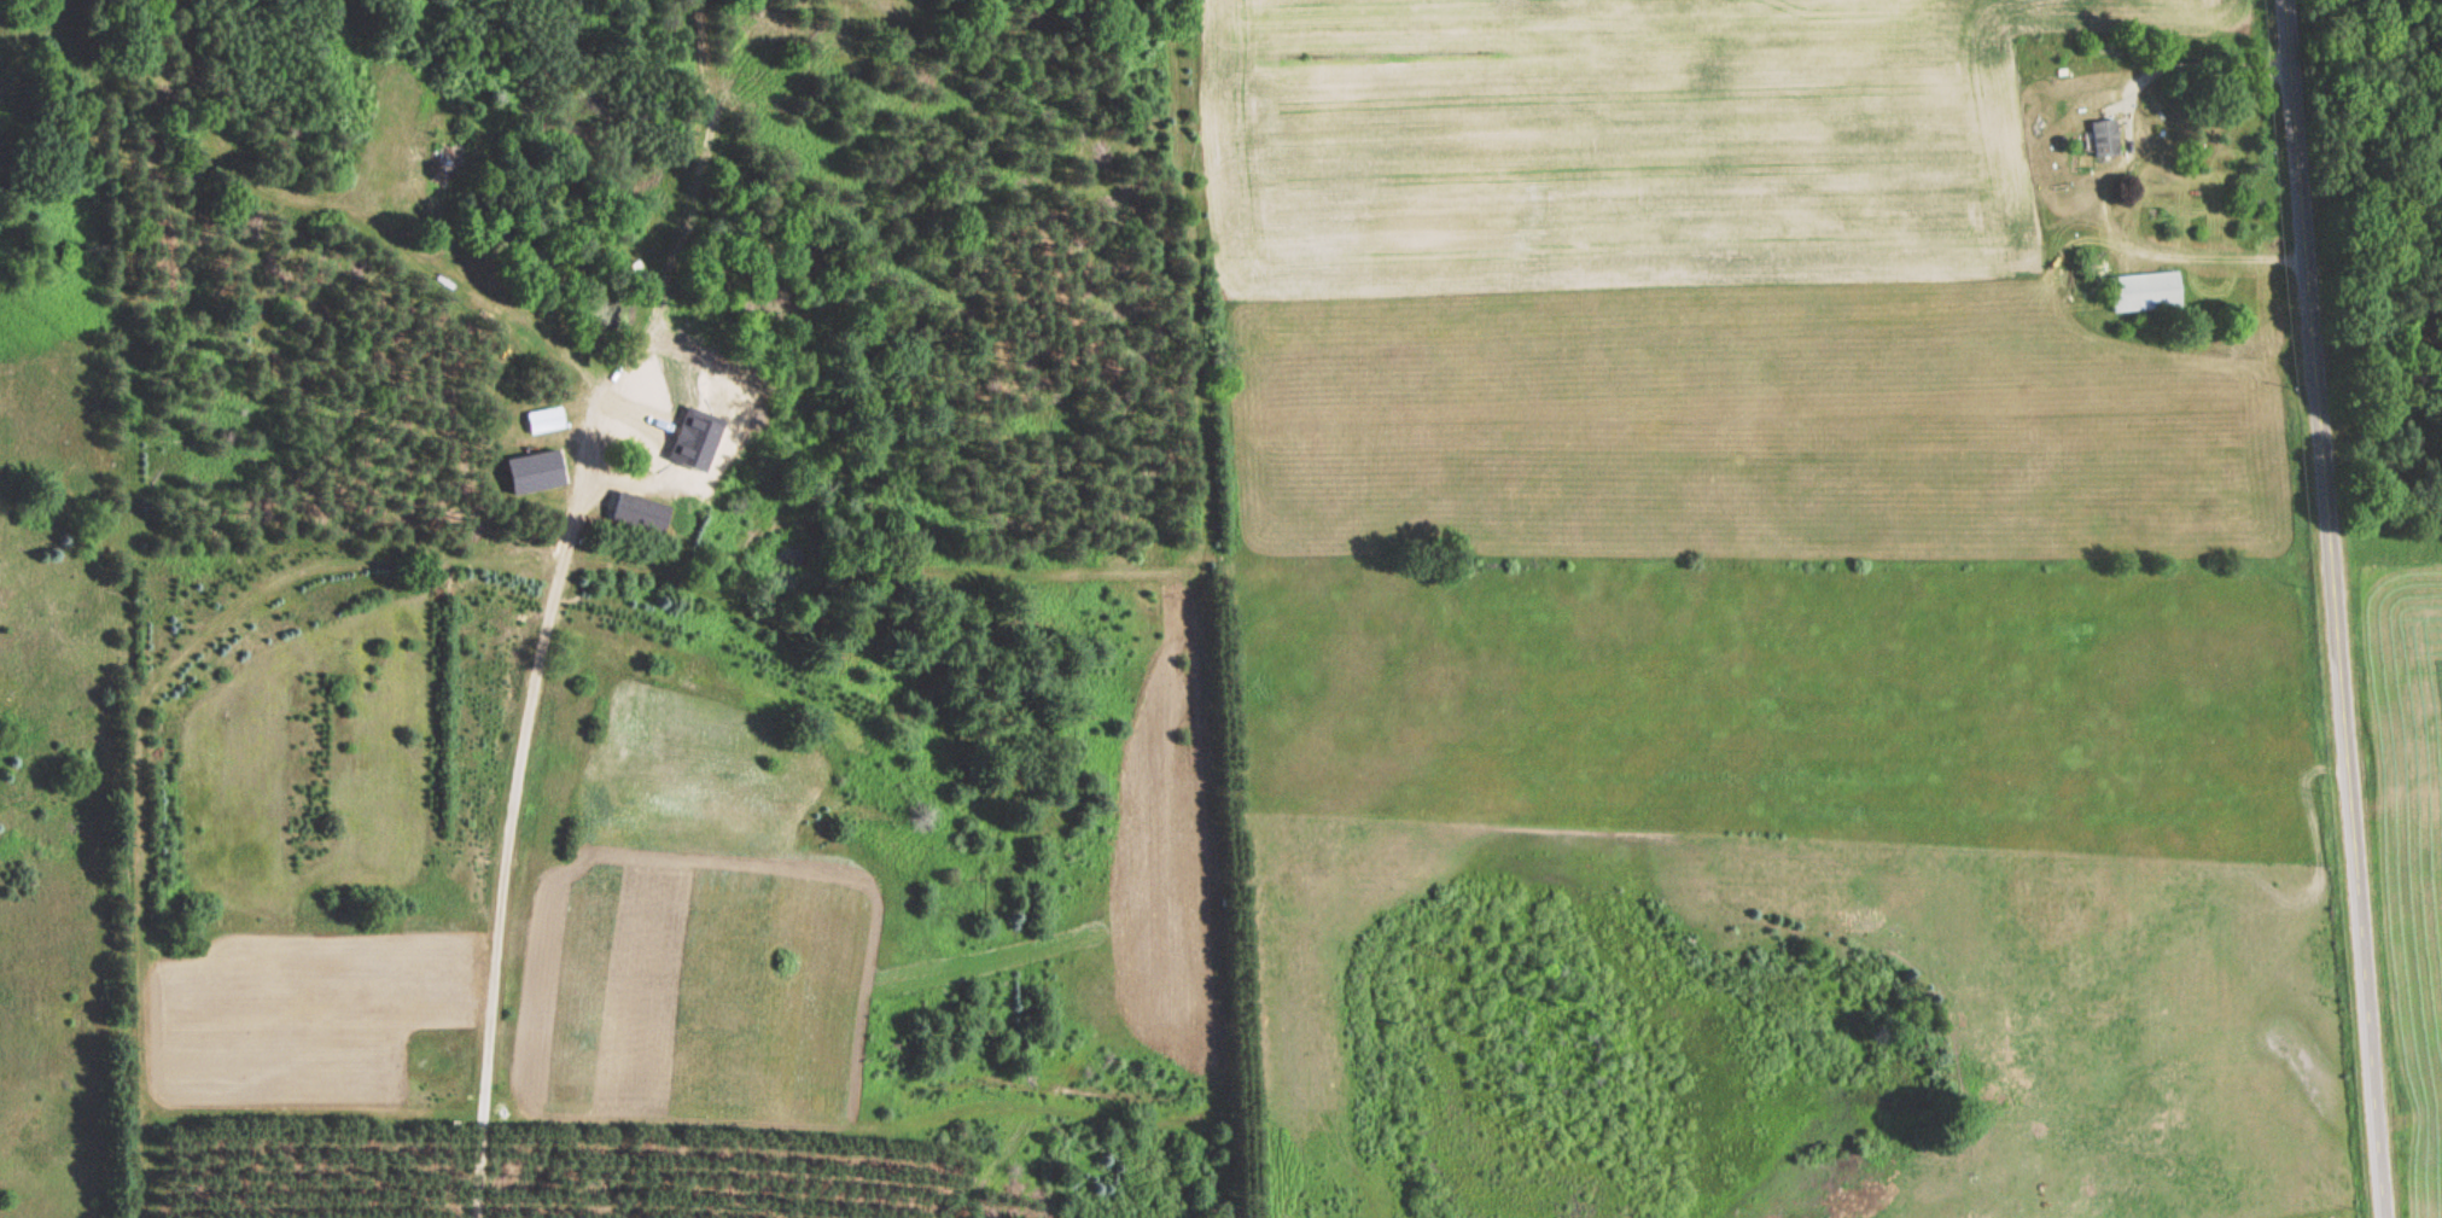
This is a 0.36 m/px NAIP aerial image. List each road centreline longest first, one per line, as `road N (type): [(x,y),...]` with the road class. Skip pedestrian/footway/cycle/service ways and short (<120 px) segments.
road 1 (residential): [(2384,1217),(2285,0)]

